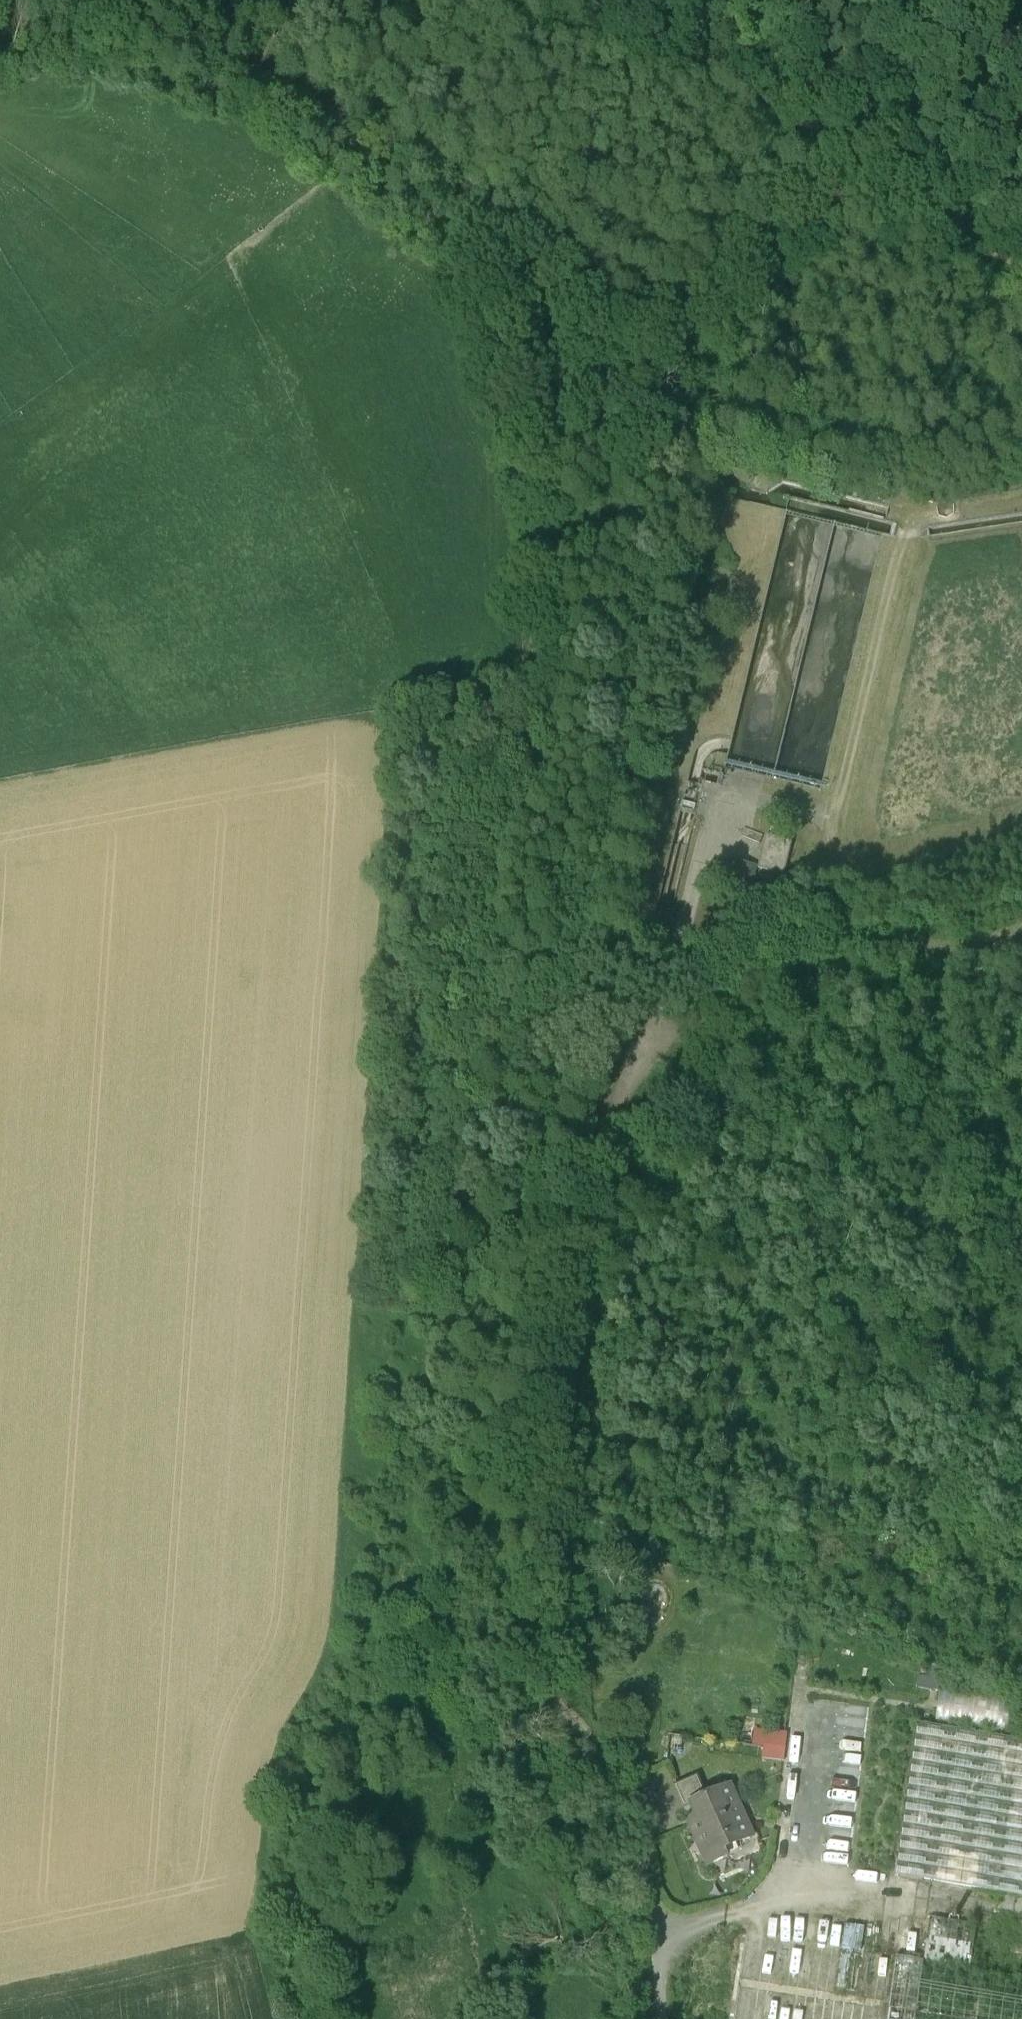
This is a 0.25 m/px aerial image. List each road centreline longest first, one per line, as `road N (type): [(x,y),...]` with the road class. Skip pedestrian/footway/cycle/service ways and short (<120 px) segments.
road 1 (unclassified): [(635,2018),(609,1802),(555,1638),(544,1561),(545,1443),(576,1209),(656,1003)]
road 2 (track): [(1021,249),(864,164),(611,0)]

